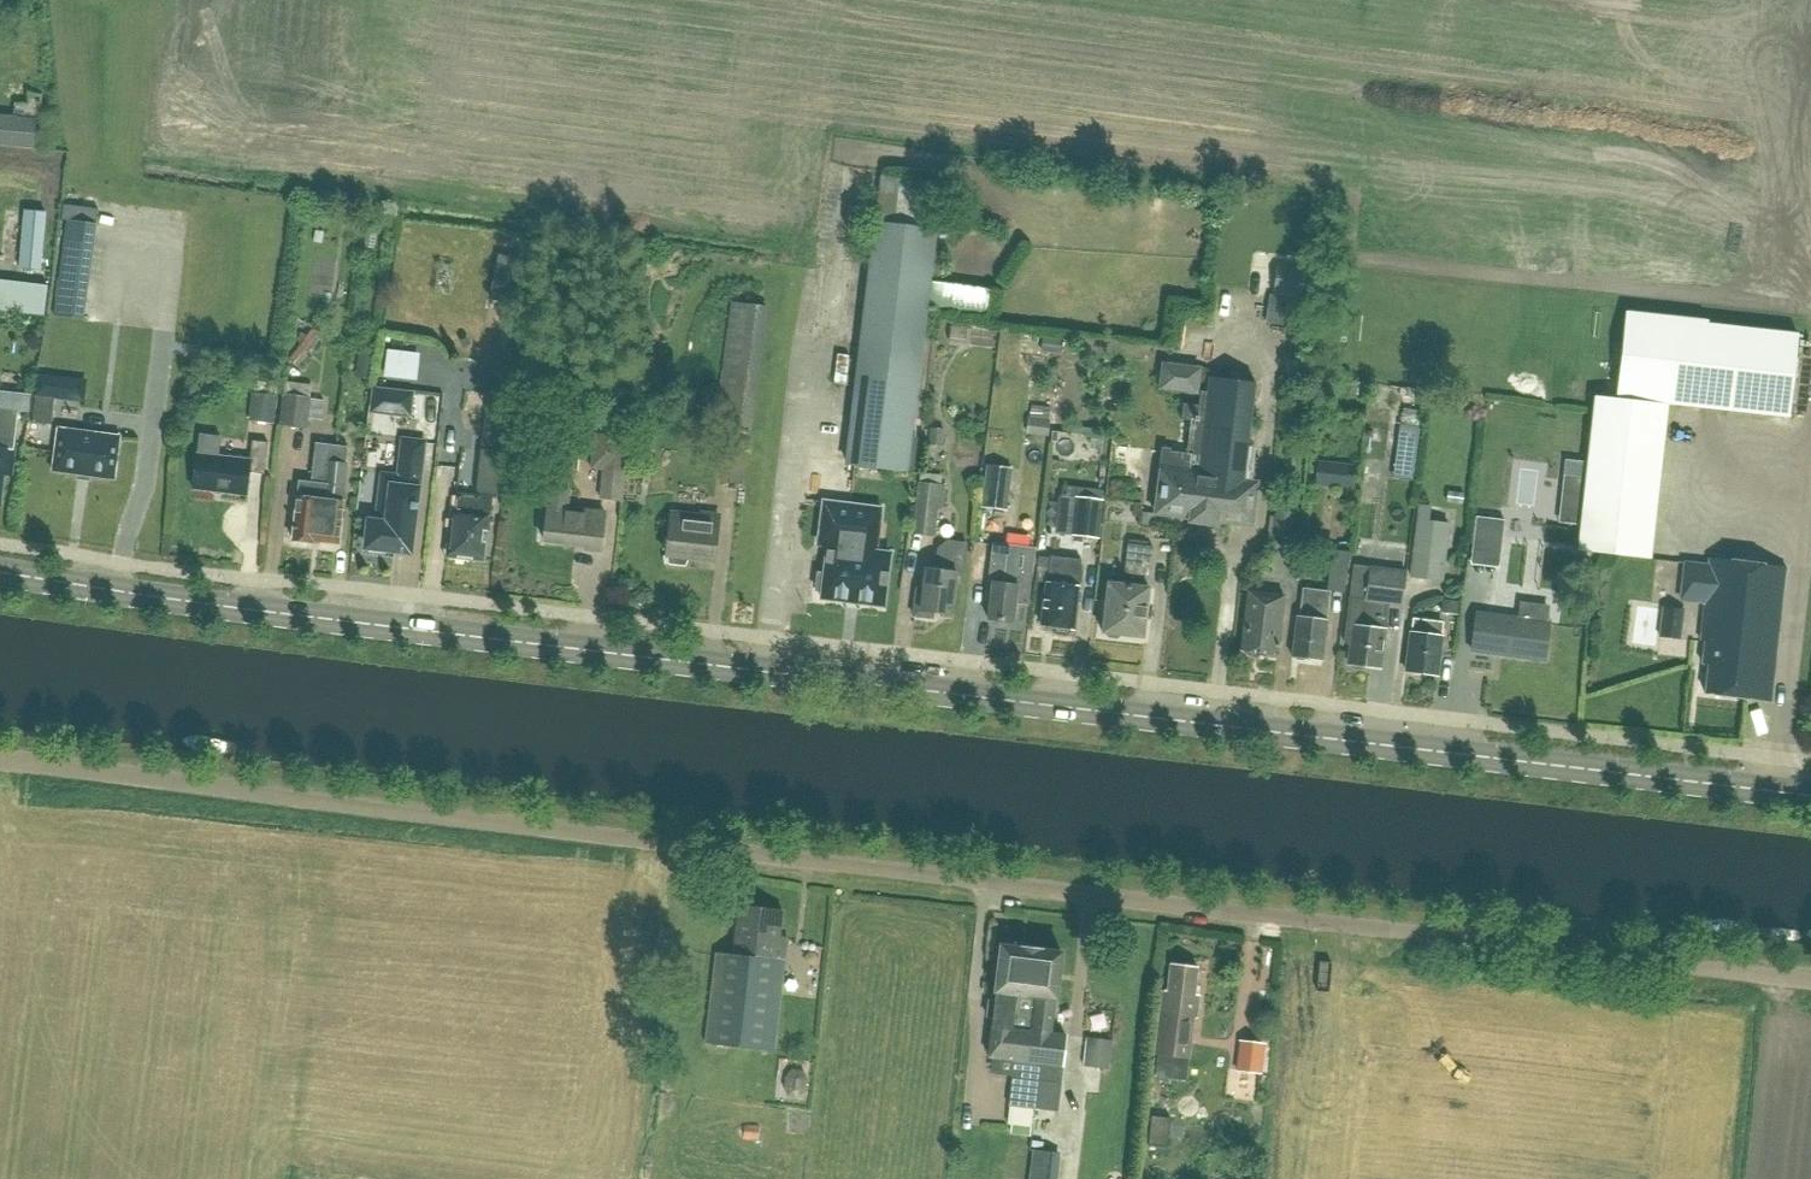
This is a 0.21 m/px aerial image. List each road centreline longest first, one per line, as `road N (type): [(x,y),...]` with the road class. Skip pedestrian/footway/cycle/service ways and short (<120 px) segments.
road 1 (tertiary): [(1810,797),(205,605),(0,572)]
road 2 (unclassified): [(1810,981),(0,762)]

